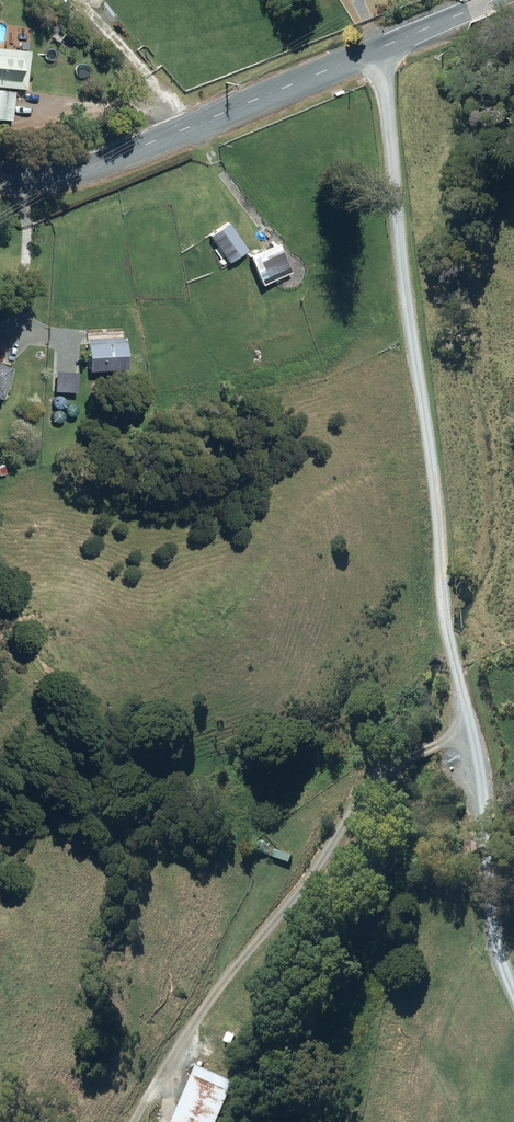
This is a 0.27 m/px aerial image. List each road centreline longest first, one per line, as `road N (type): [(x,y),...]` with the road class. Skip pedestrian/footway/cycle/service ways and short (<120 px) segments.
road 1 (track): [(384,47),(459,655),(483,769),(501,953),(513,977)]
road 2 (track): [(132,1121),(202,1011),(395,766),(475,731)]
road 3 (tertiary): [(0,178),(27,183),(114,163),(490,0)]

